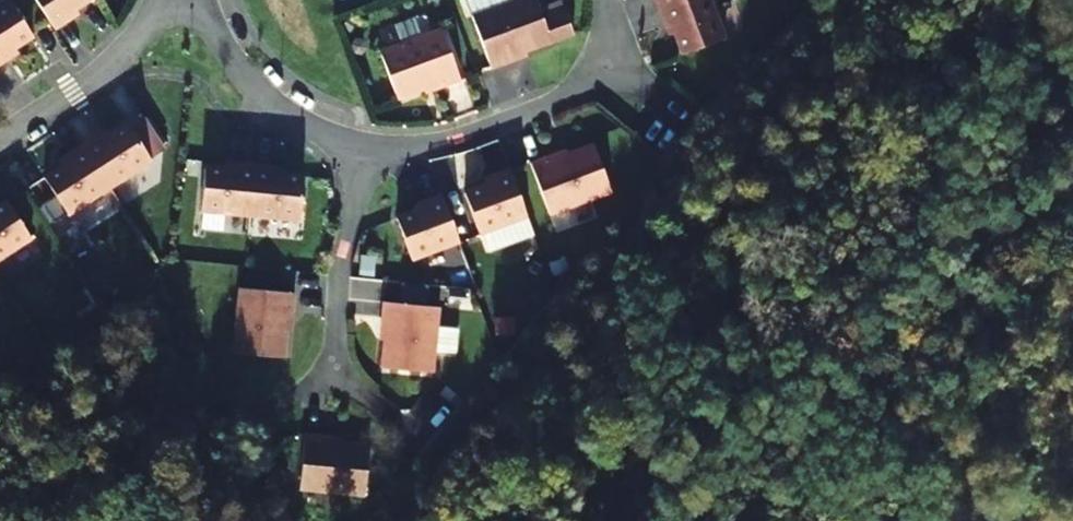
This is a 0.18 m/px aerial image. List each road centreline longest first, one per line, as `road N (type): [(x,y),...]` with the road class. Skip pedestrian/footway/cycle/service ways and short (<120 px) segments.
road 1 (residential): [(0,147),(120,68),(156,0)]

